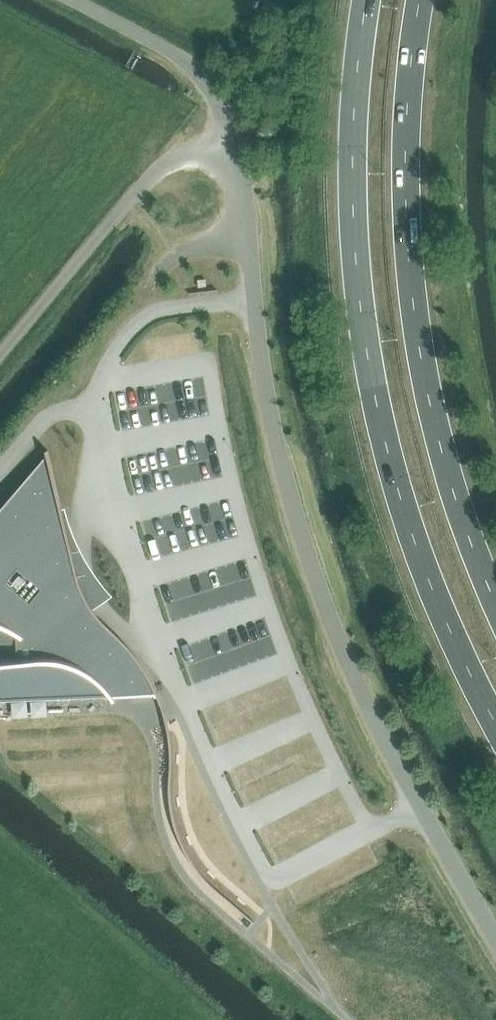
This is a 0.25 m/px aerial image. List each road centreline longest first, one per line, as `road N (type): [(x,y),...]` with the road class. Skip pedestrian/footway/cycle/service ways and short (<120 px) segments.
road 1 (unclassified): [(75,0),(170,50),(223,111),(275,441),(311,565),(374,718),(495,933)]
road 2 (trunk): [(368,0),(355,178),(372,379),(431,583),(495,719)]
road 3 (trunk): [(495,602),(451,482),(415,310),(406,168),(421,0)]

